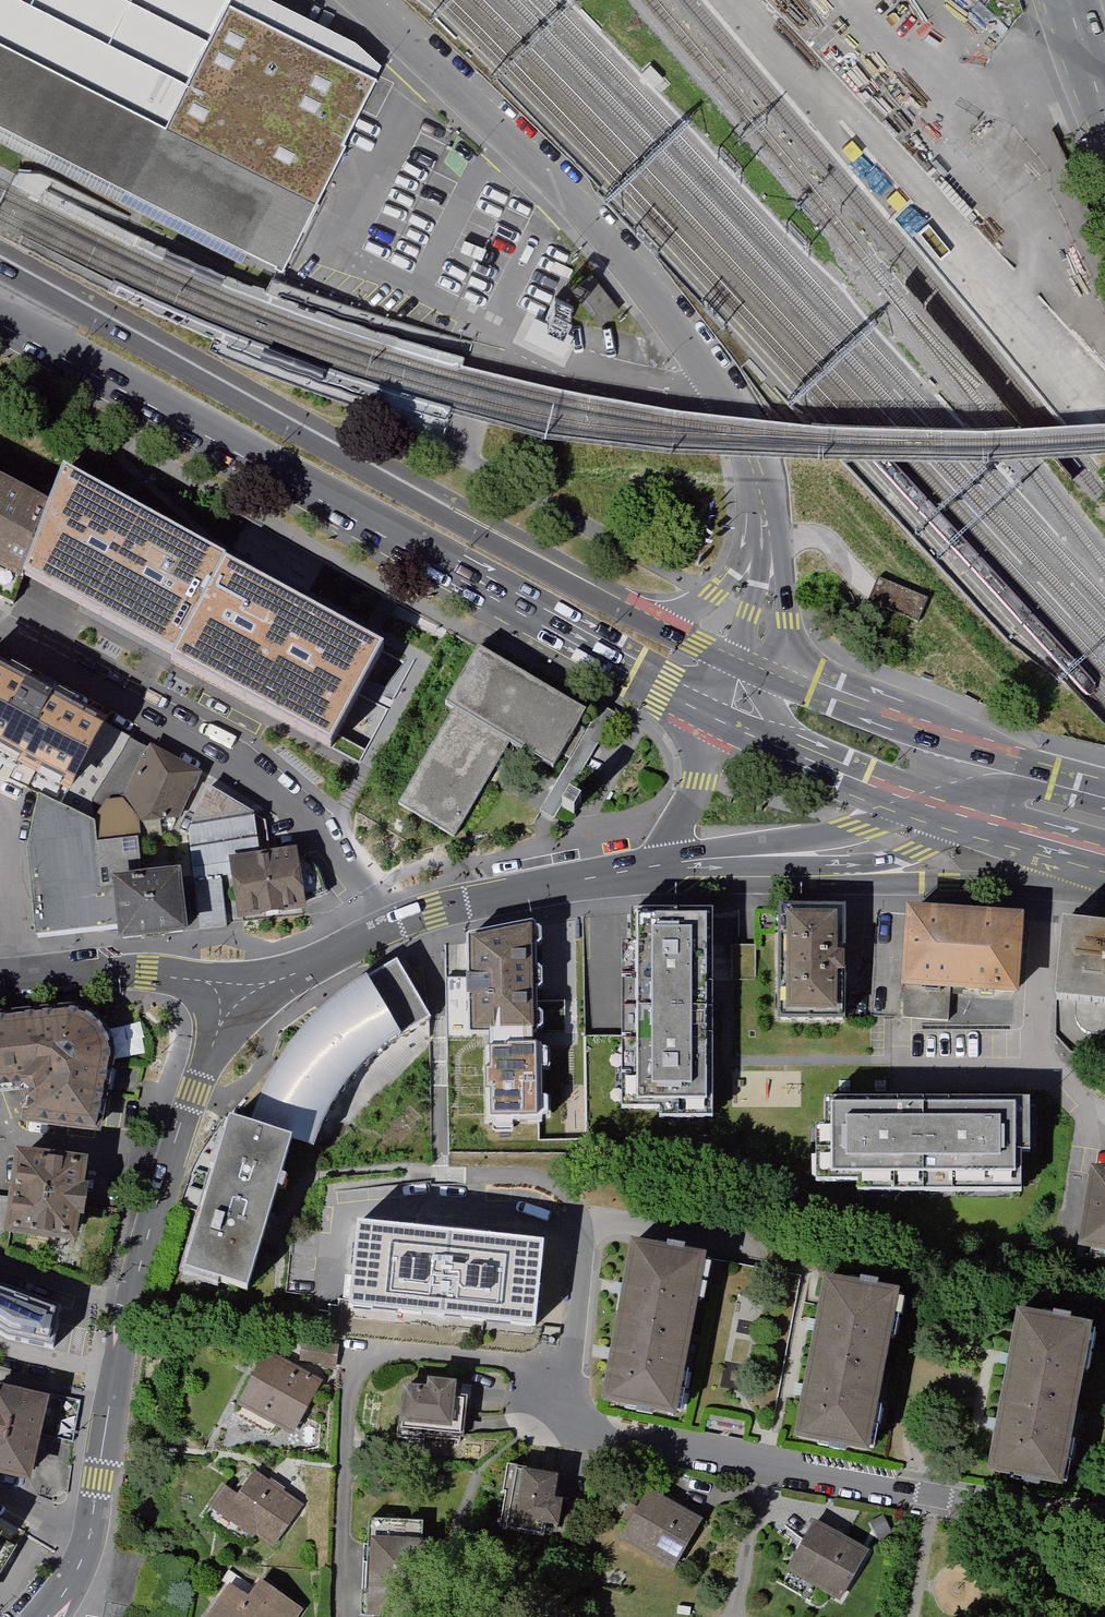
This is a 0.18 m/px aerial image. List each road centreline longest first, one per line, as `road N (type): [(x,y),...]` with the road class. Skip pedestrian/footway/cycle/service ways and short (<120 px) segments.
road 1 (primary): [(0,325),(701,715)]
road 2 (residential): [(1104,1515),(1053,1516),(572,1433),(545,1406),(570,1376),(587,1221)]
road 3 (primary): [(647,619),(0,259)]
road 4 (tertiary): [(235,991),(171,1160),(129,1315),(89,1542),(49,1616)]
road 5 (residential): [(365,0),(627,258),(735,411),(752,467)]
road 6 (residential): [(0,633),(247,770),(328,840),(380,929)]
road 7 (tertiary): [(744,857),(846,885),(1104,891)]
road 8 (primary): [(1042,777),(749,668)]
road 9 (tertiary): [(668,865),(481,896),(380,929)]
road 10 (residential): [(0,976),(146,974),(235,991)]
road 11 (tertiary): [(969,820),(816,855),(744,857)]
road 12 (residential): [(749,668),(785,647),(787,619),(780,535),(752,467)]
road 13 (residential): [(752,467),(733,575),(714,594),(647,619)]
road 14 (residential): [(752,467),(763,537),(744,638),(749,668)]
road 15 (tertiary): [(380,929),(235,991)]
road 16 (tertiary): [(701,715),(701,783),(668,865)]
road 17 (primary): [(833,769),(969,820)]
road 18 (primary): [(701,715),(833,769)]
road 19 (primary): [(969,820),(1104,859)]
road 20 (residential): [(749,668),(781,721),(833,769)]

